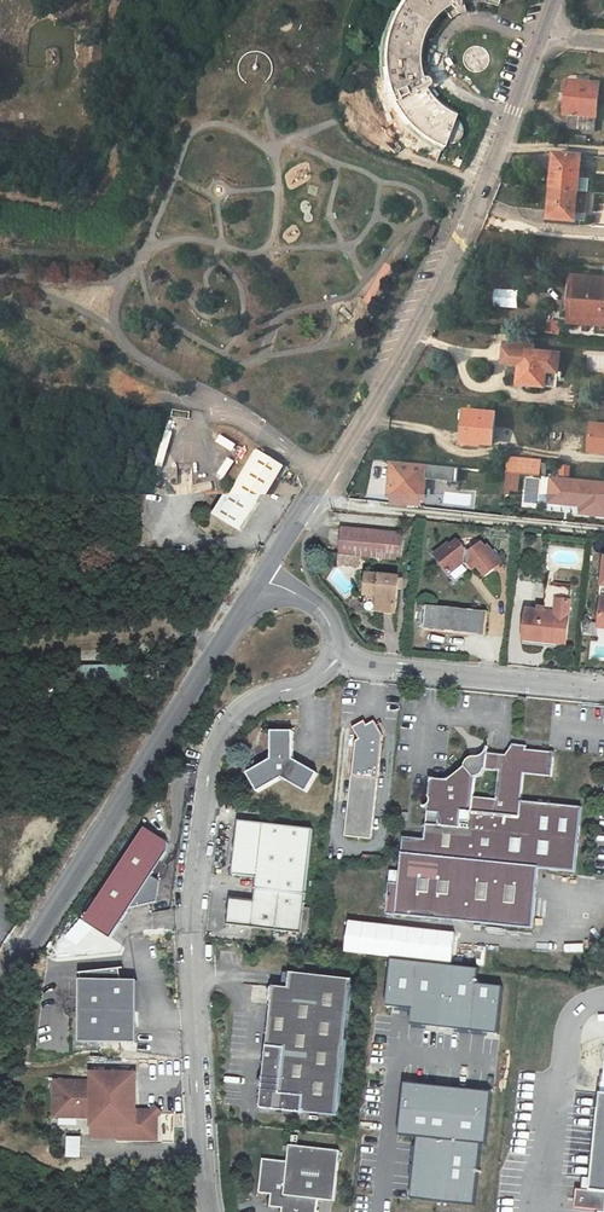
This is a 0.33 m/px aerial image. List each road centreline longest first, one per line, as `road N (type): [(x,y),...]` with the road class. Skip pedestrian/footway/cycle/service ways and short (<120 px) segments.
road 1 (unclassified): [(210,1211),(191,905),(215,745),(239,713),(308,685),(345,653)]
road 2 (unclassified): [(266,571),(405,347),(477,202),(542,33)]
road 3 (unclassified): [(0,993),(266,571)]
road 4 (unclassified): [(603,689),(375,665),(345,653)]

